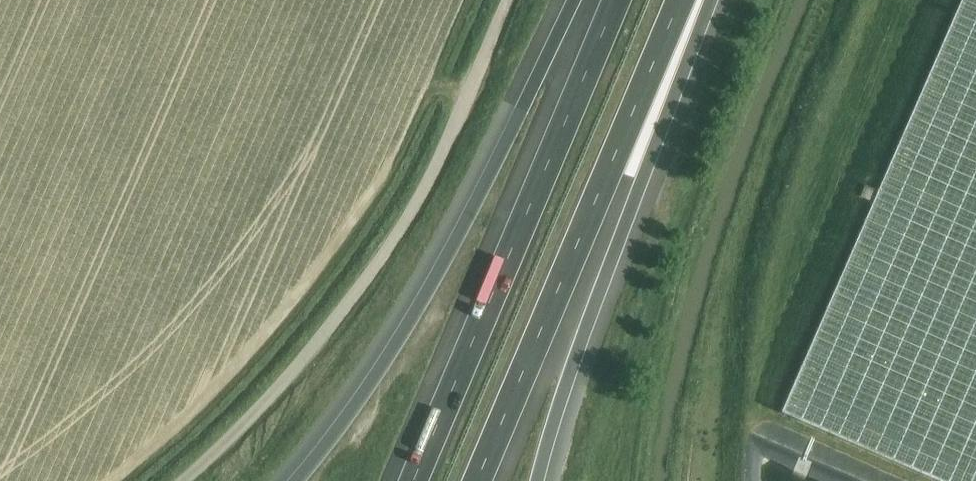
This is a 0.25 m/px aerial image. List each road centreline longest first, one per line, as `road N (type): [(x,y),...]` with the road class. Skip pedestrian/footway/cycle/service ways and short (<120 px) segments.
road 1 (unclassified): [(184,480),(287,377),(384,255),(431,176),(509,0)]
road 2 (motorway): [(573,0),(423,302),(295,480)]
road 3 (motorway): [(476,480),(680,0)]
road 4 (motorway): [(615,0),(412,480)]
road 5 (motorway): [(540,480),(555,411),(700,0)]

